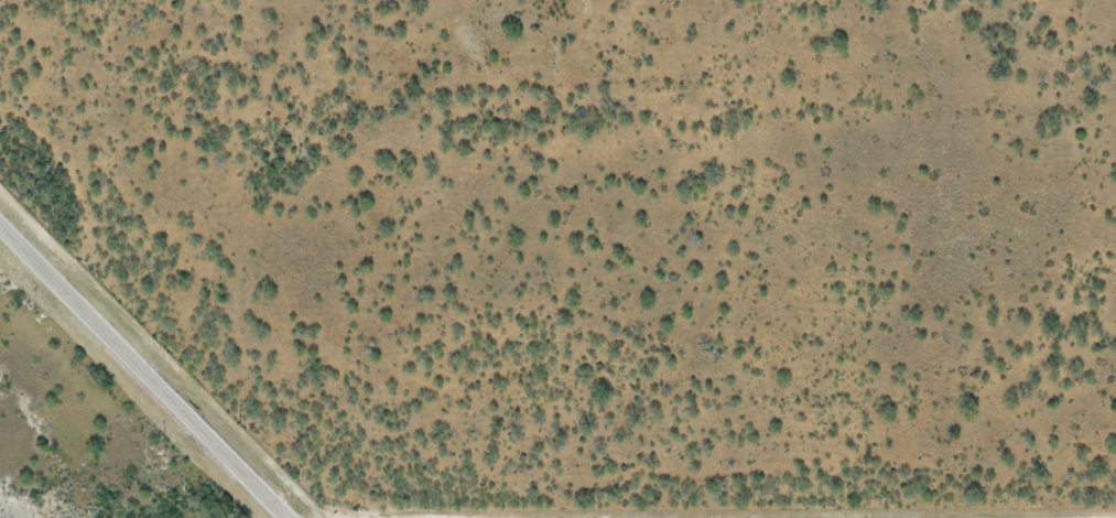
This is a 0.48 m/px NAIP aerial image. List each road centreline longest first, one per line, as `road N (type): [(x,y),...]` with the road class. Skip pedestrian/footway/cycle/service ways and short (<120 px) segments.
road 1 (secondary): [(287,517),(0,240)]

